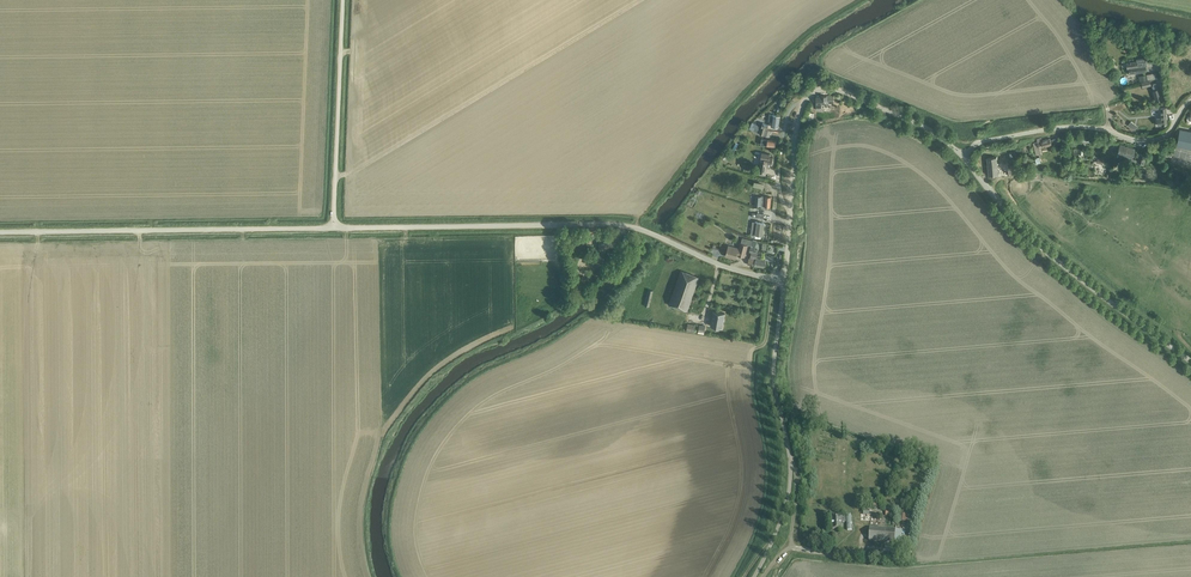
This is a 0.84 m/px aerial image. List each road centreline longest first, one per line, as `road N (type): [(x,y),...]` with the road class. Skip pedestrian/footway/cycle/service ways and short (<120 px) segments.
road 1 (unclassified): [(333,228),(621,226),(719,265)]
road 2 (unclassified): [(0,232),(333,228)]
road 3 (unclassified): [(1190,362),(1046,251),(964,157)]
road 4 (unclassified): [(754,576),(790,483),(773,381),(784,280)]
road 5 (unclassified): [(964,157),(980,142),(1074,126),(1154,140),(1190,100)]
road 6 (unclassified): [(333,228),(343,0)]
road 7 (unclassified): [(964,157),(925,127),(838,90),(815,91),(804,102)]
road 8 (unclassified): [(784,280),(804,102)]

